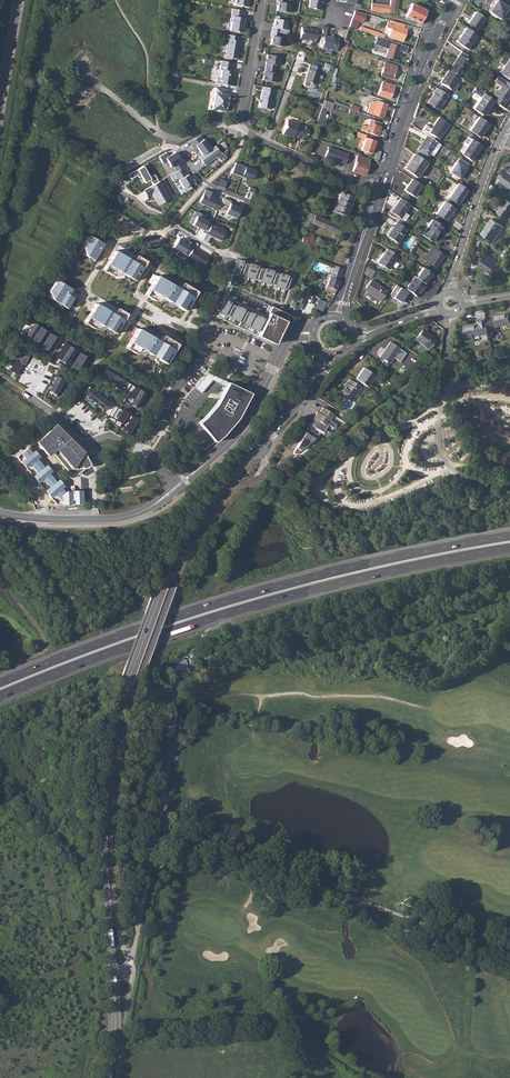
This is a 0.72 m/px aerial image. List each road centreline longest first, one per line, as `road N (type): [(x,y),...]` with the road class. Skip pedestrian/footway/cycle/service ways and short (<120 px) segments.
road 1 (secondary): [(107,1077),(116,1021),(102,819),(119,705),(186,539),(304,394)]
road 2 (motorway): [(0,696),(239,610),(509,548)]
road 3 (motorway): [(509,536),(260,591),(0,683)]
road 4 (track): [(113,973),(131,963),(156,830),(509,952)]
road 5 (residential): [(229,255),(248,201),(200,178),(180,150),(163,147),(115,178)]
road 6 (residential): [(377,189),(456,0)]
road 7 (secondary): [(0,513),(111,519),(145,510),(175,488)]
road 8 (residential): [(502,137),(445,294)]
road 9 (secondary): [(175,488),(233,439),(276,360)]
road 10 (residential): [(377,189),(238,129)]
road 11 (residential): [(115,178),(148,211),(229,255)]
road 12 (residential): [(205,330),(202,357),(141,448)]
road 13 (residential): [(238,129),(263,0)]

